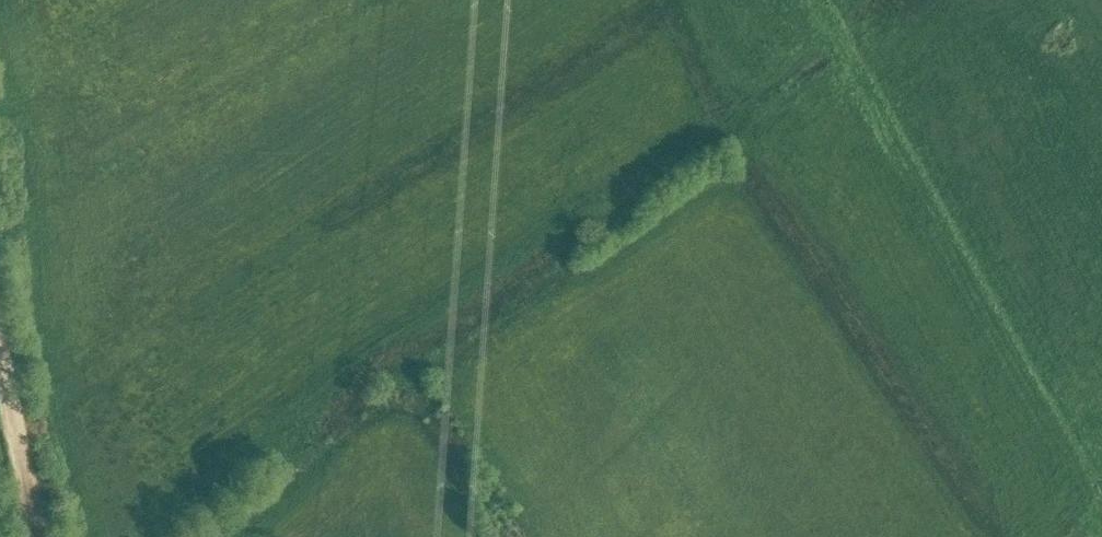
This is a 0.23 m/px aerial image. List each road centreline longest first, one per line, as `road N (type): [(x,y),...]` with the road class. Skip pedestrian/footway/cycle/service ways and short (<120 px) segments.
road 1 (track): [(810,0),(1088,484),(1101,530)]
road 2 (track): [(0,358),(38,536)]

